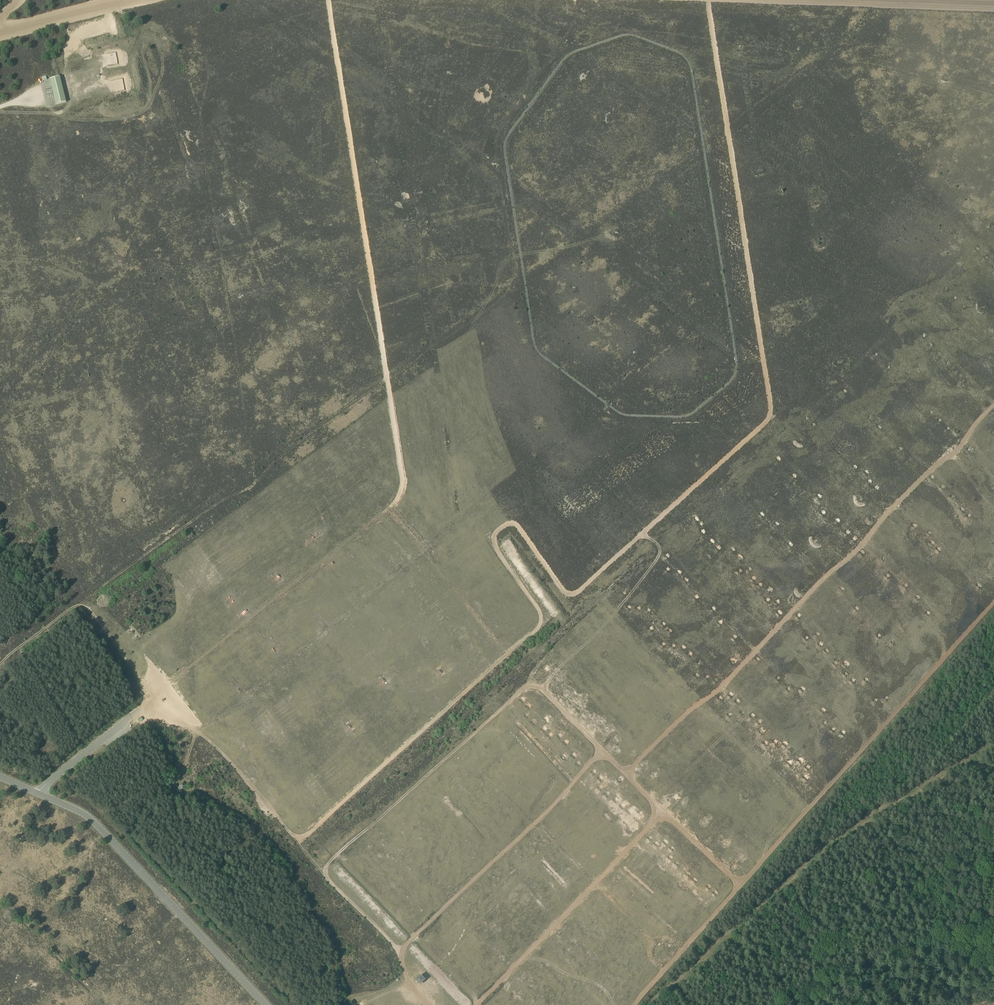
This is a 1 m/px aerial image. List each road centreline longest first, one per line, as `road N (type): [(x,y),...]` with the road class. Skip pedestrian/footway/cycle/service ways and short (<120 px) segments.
road 1 (track): [(708,0),(770,401),(767,421),(576,594),(563,591),(516,524),(495,532),(495,548),(540,624),(305,837),(291,835),(204,736),(152,700),(140,708)]
road 2 (track): [(328,0),(402,489),(391,506),(152,700)]
road 3 (track): [(740,885),(530,685),(324,867),(399,951)]
road 4 (track): [(993,601),(634,1004)]
road 5 (track): [(993,406),(714,693),(625,774)]
road 6 (track): [(601,750),(399,951)]
road 7 (track): [(477,1004),(664,812)]
road 8 (track): [(0,34),(132,0)]

